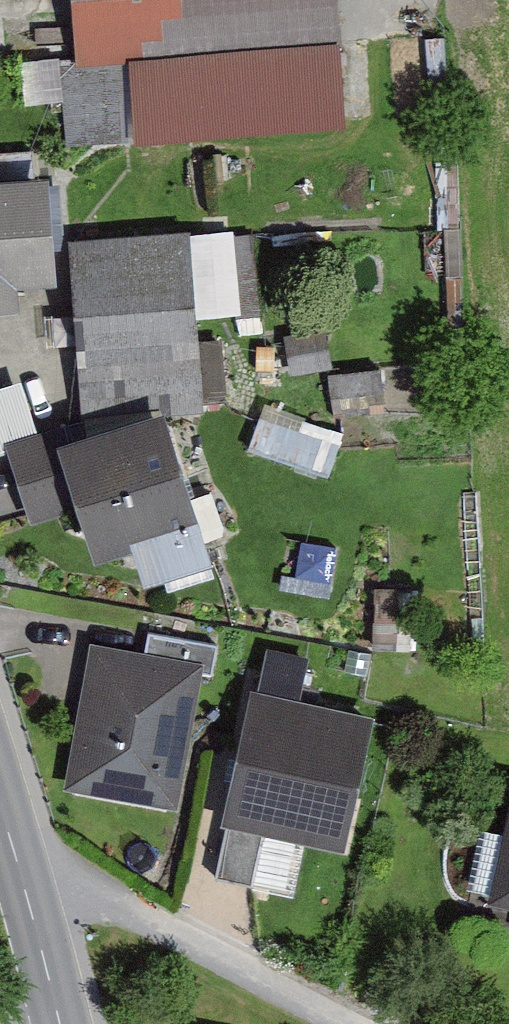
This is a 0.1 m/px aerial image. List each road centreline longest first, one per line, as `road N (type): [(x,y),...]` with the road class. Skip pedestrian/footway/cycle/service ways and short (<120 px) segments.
road 1 (residential): [(362,1023),(102,885),(37,883)]
road 2 (secondary): [(73,1023),(37,883)]
road 3 (secondary): [(37,883),(0,761)]

